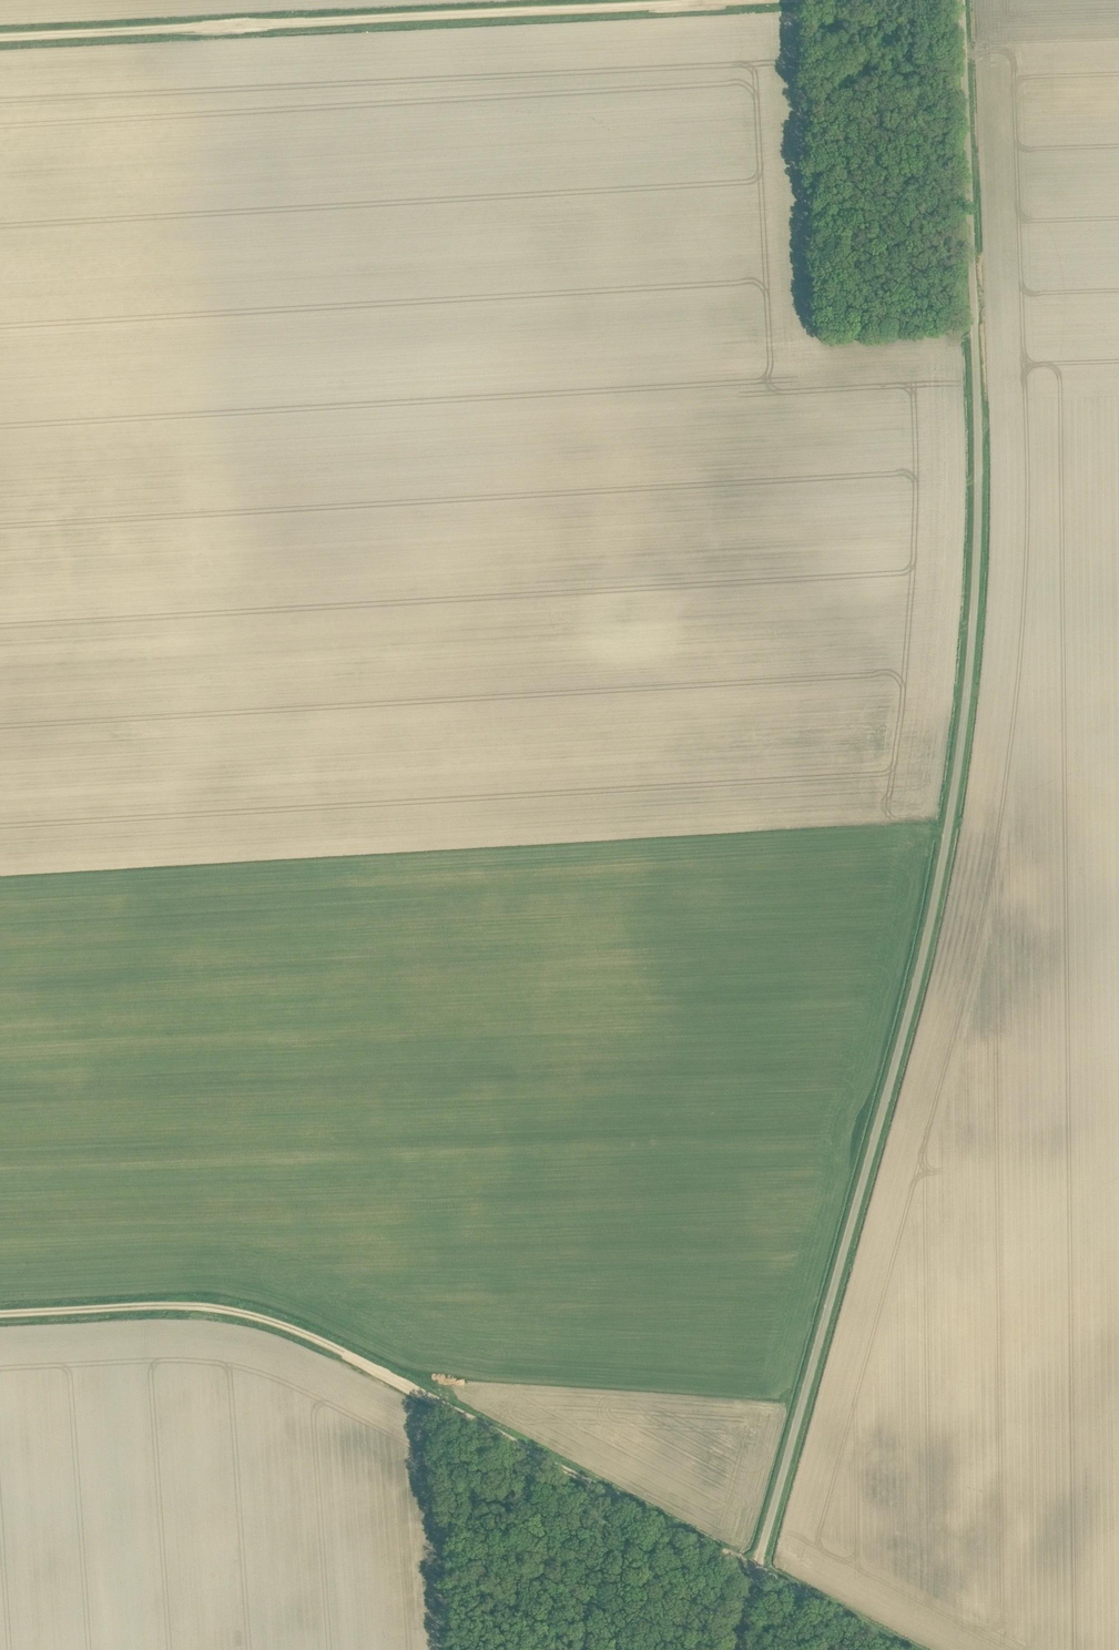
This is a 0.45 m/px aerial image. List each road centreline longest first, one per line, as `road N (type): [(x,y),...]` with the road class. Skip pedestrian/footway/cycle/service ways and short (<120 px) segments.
road 1 (unclassified): [(733,1649),(900,1039),(962,735),(978,460),(961,0)]
road 2 (track): [(0,1313),(145,1306),(253,1315),(314,1339),(907,1649)]
road 3 (track): [(743,0),(0,36)]

